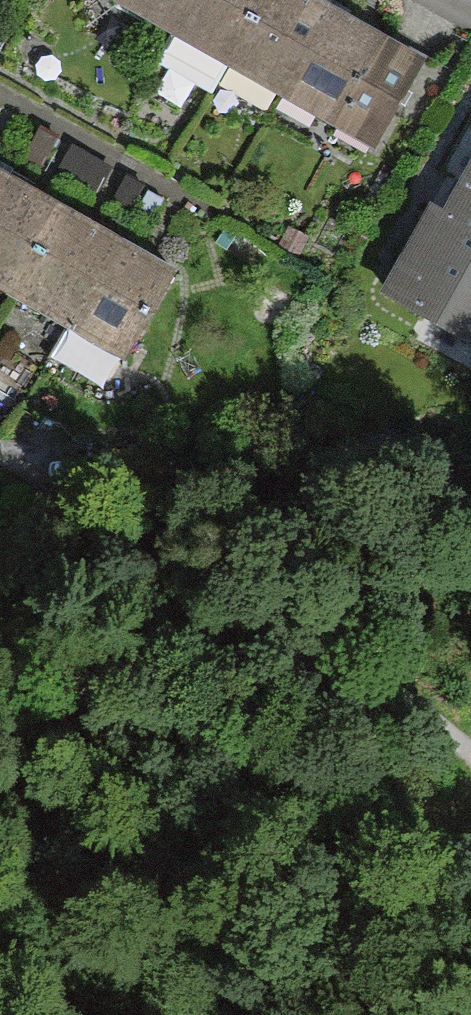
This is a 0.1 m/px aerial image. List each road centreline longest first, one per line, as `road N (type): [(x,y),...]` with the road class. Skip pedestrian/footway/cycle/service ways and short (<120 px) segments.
road 1 (track): [(16,462),(203,642)]
road 2 (track): [(203,642),(97,675),(0,750)]

